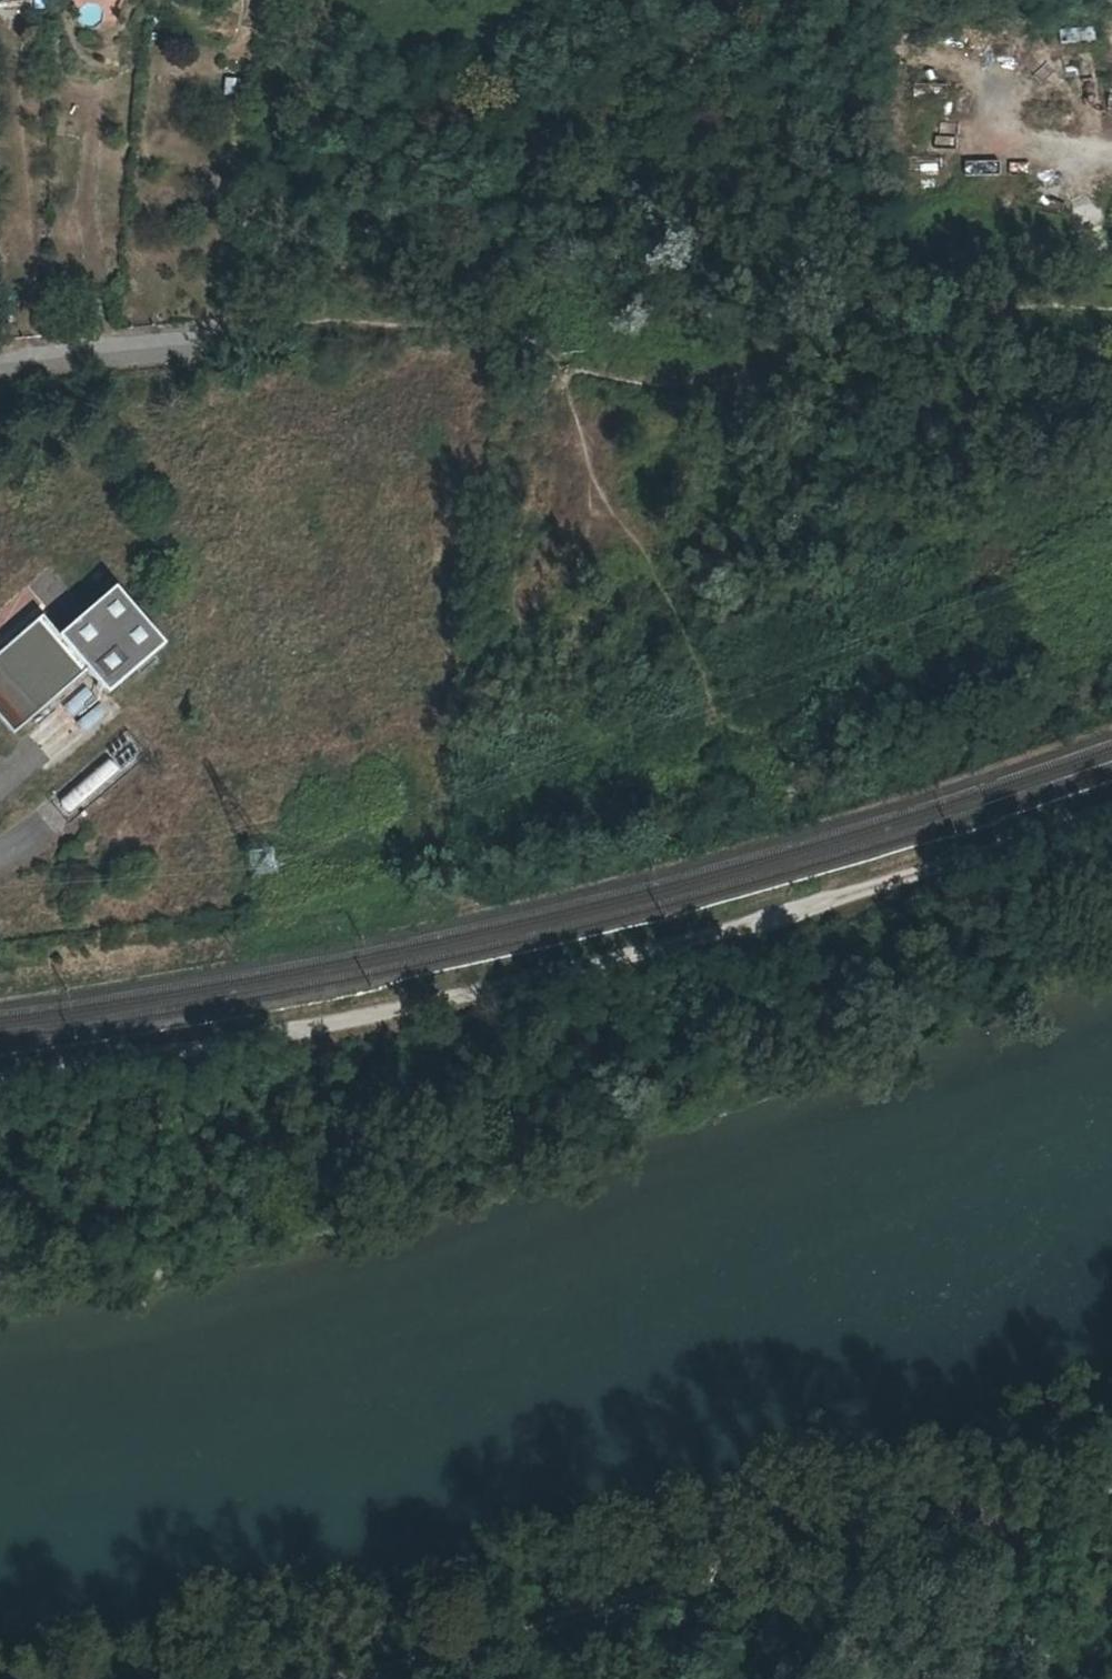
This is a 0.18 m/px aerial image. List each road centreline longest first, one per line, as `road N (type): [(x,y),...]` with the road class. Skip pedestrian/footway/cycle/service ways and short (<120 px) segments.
road 1 (track): [(0,1080),(362,1017),(770,918),(1111,809)]
road 2 (track): [(364,1678),(611,1602),(873,1534),(1111,1486)]
road 3 (track): [(873,1534),(962,1546),(1017,1590),(1047,1678)]

